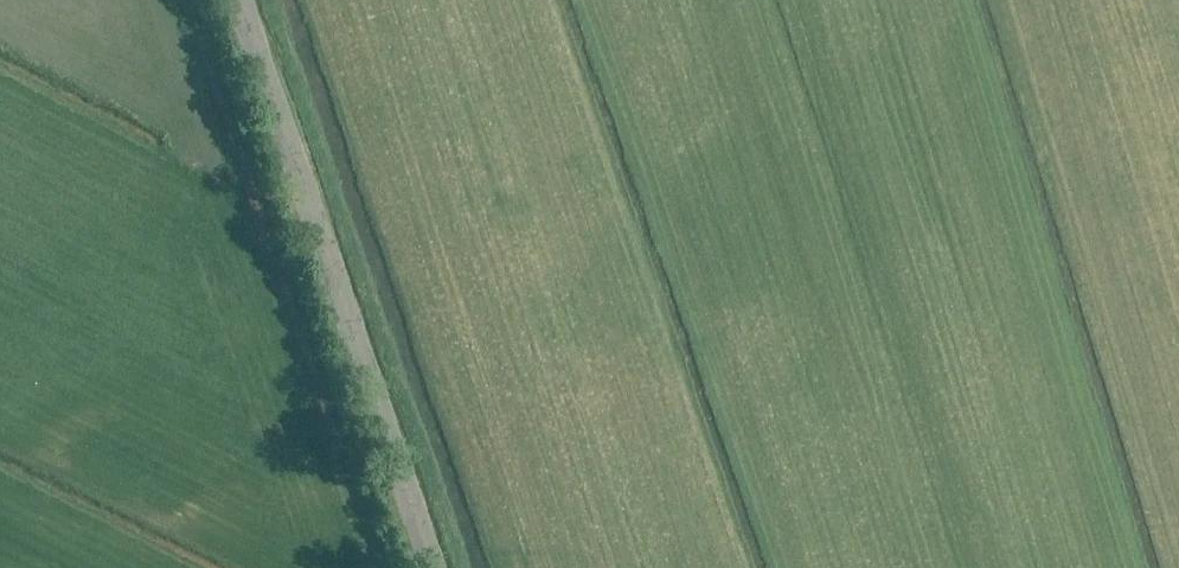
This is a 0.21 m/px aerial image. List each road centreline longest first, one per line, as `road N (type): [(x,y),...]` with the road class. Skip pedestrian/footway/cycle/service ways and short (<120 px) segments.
road 1 (tertiary): [(434,567),(241,0)]

